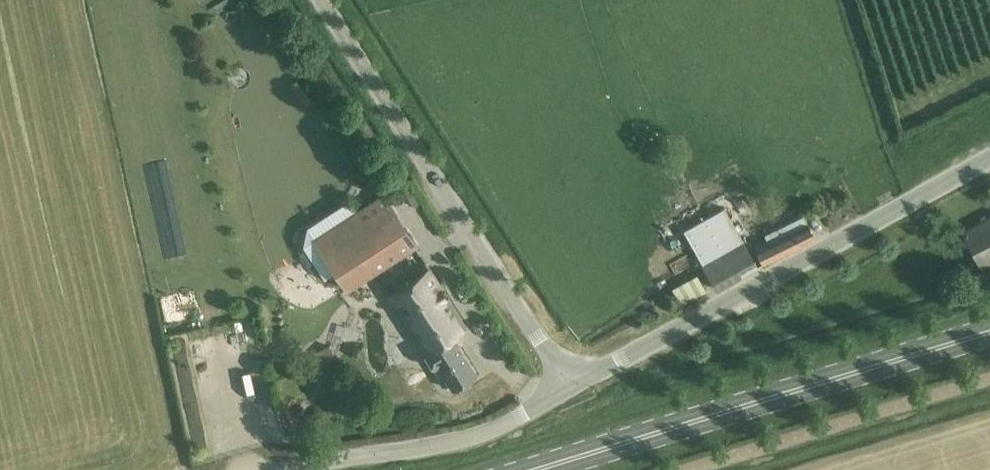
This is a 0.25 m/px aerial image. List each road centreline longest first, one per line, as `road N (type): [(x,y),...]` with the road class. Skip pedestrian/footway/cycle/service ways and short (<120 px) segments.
road 1 (primary): [(529,469),(989,330)]
road 2 (unclassified): [(569,386),(989,159)]
road 3 (unclassified): [(569,386),(328,0)]
road 4 (unclassified): [(290,469),(474,440),(569,386)]

